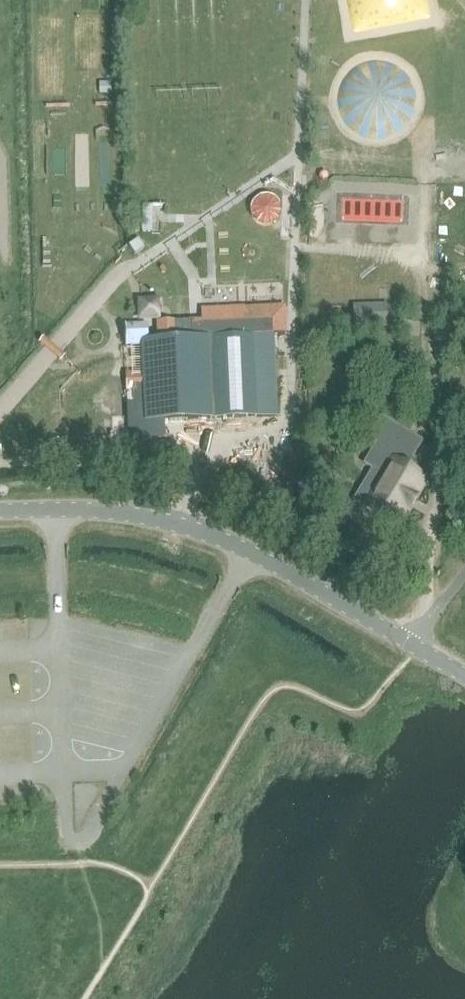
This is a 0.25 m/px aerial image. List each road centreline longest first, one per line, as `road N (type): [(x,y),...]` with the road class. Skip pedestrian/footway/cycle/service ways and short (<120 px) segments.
road 1 (unclassified): [(464,678),(250,555),(176,524),(104,512),(0,513)]

